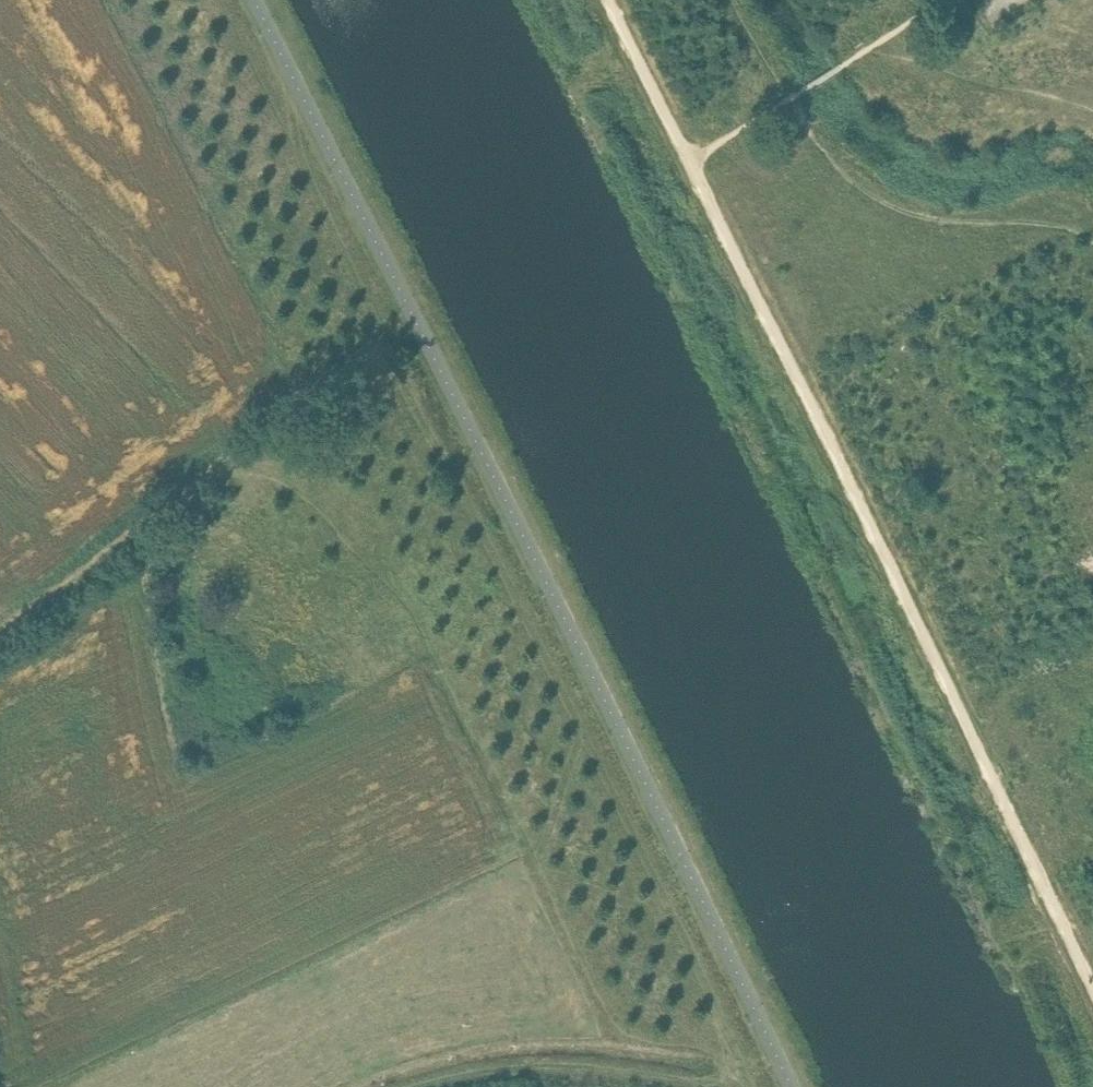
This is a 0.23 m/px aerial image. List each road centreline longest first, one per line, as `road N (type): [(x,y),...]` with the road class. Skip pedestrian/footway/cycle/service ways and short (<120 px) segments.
road 1 (track): [(134,539),(0,640)]

